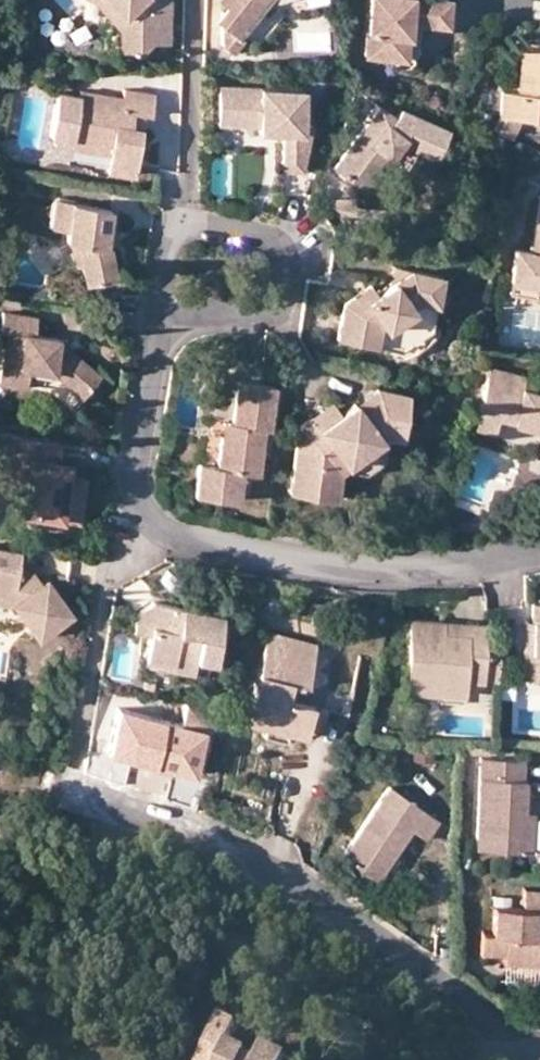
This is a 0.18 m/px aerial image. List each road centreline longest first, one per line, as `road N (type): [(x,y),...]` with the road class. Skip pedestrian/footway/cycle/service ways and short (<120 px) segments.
road 1 (residential): [(157,327),(127,534),(373,569),(539,556)]
road 2 (residential): [(72,786),(287,879),(539,1049)]
road 3 (residential): [(157,327),(275,314),(292,292),(289,253),(268,236),(188,222)]

